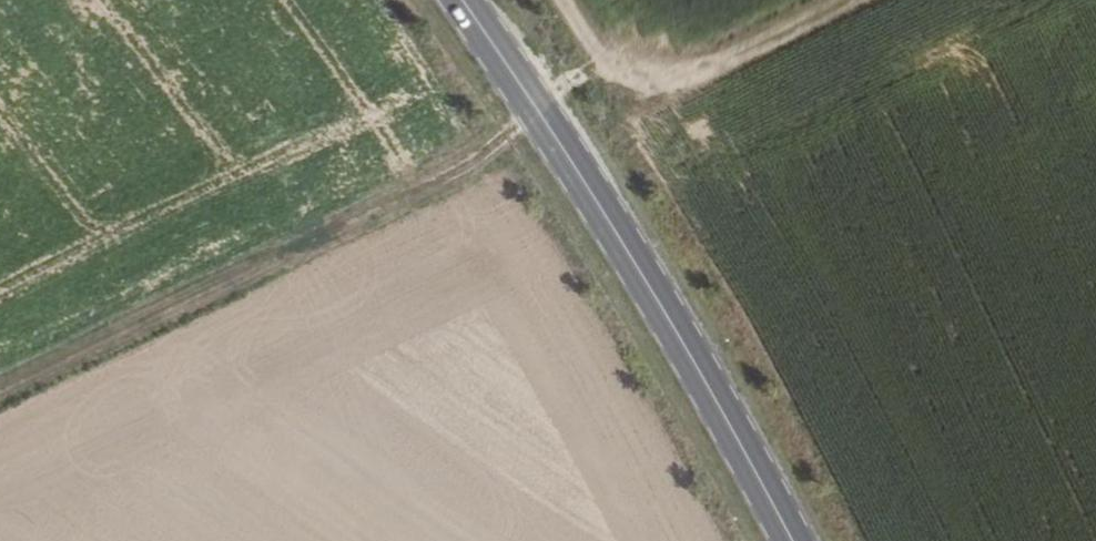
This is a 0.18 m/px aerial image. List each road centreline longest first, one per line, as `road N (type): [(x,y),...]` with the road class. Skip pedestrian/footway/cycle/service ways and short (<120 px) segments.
road 1 (primary): [(454,0),(563,154),(790,540)]
road 2 (track): [(0,398),(484,165)]
road 3 (track): [(556,0),(607,70),(648,85),(835,0)]

